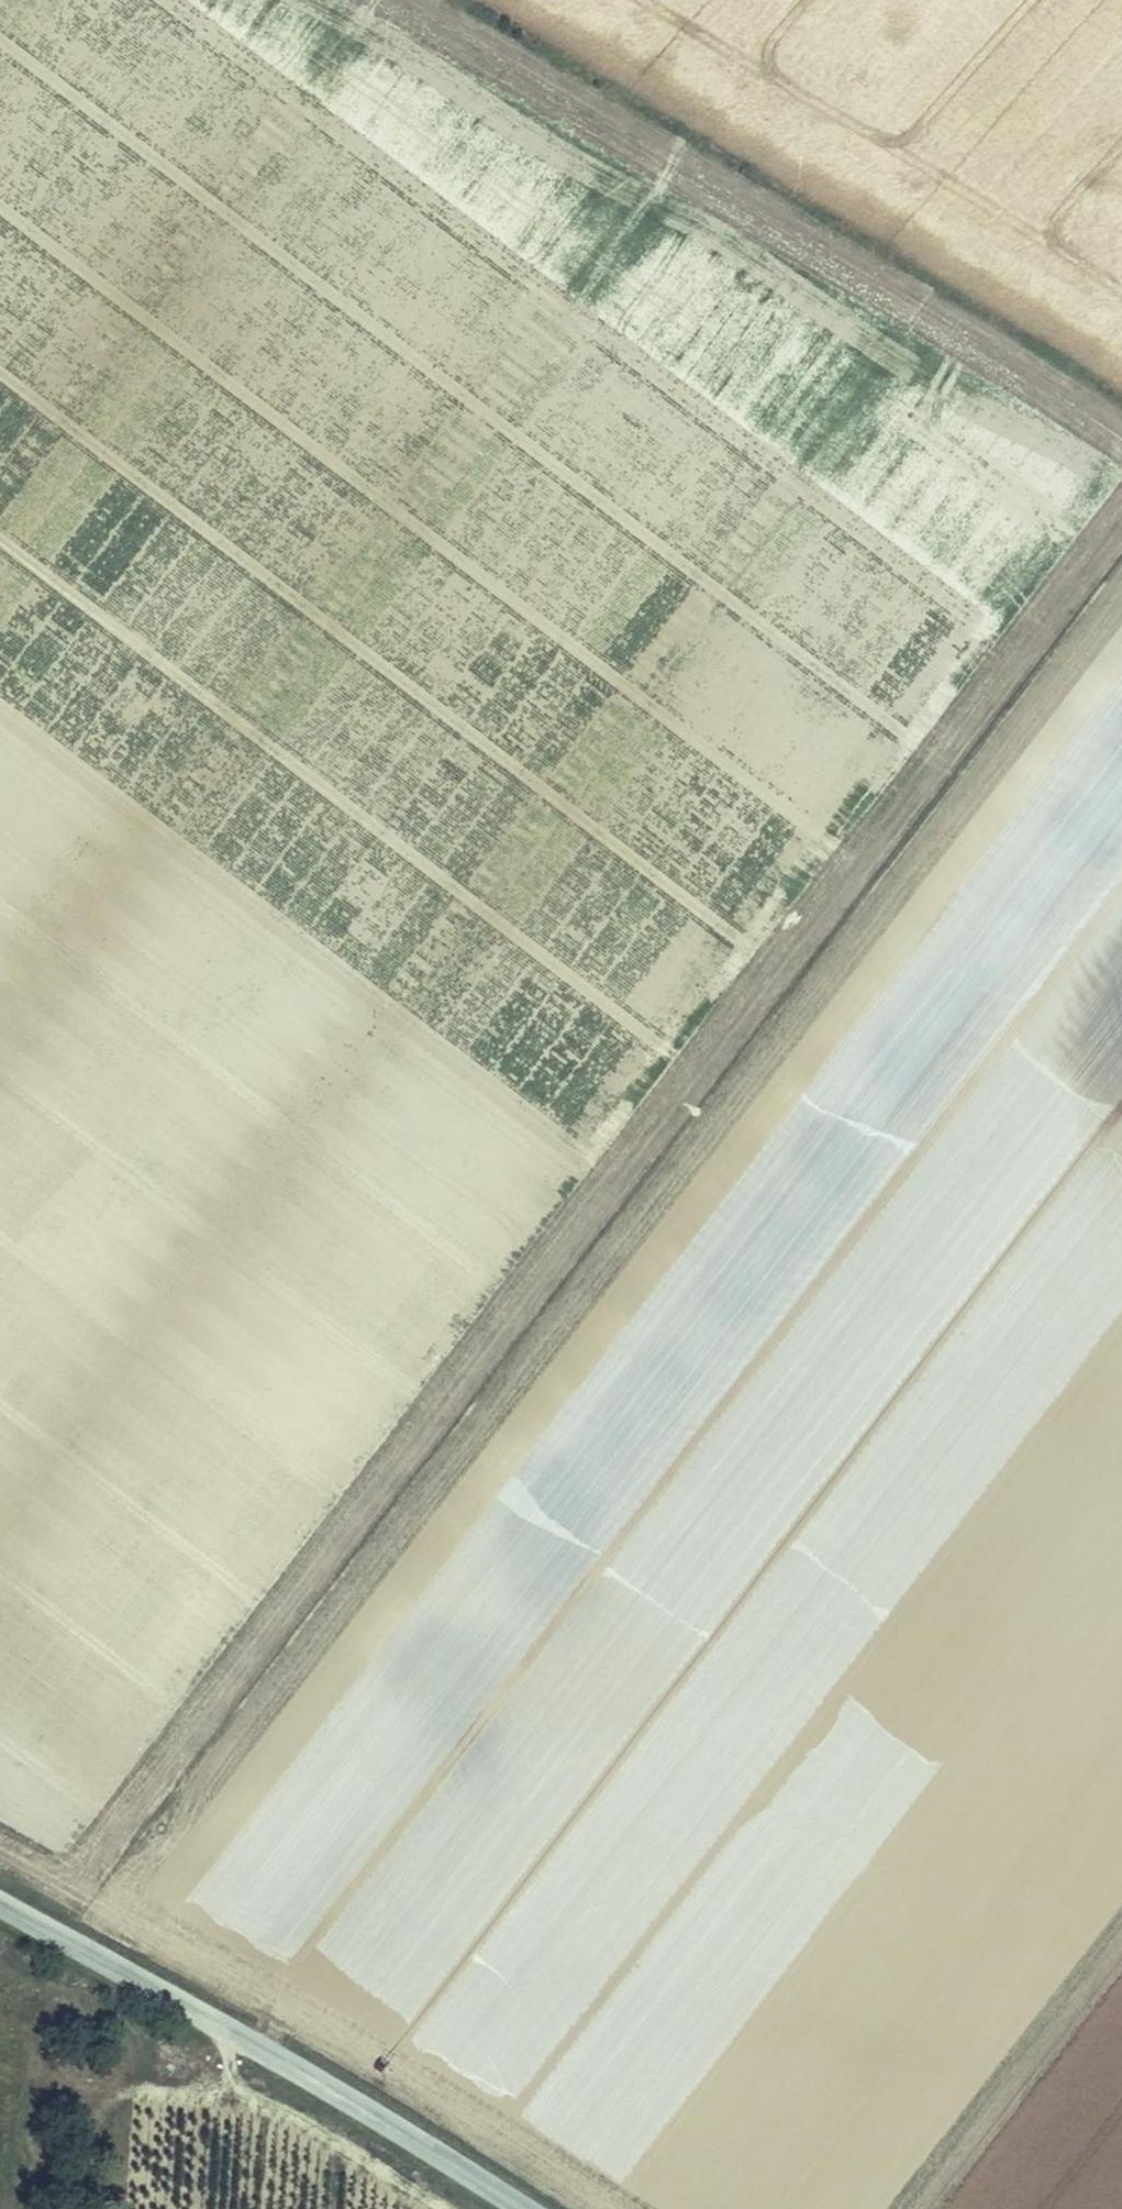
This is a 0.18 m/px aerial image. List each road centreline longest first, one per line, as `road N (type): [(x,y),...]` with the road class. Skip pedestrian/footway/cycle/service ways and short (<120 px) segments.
road 1 (tertiary): [(0,1907),(246,2039),(522,2208)]

